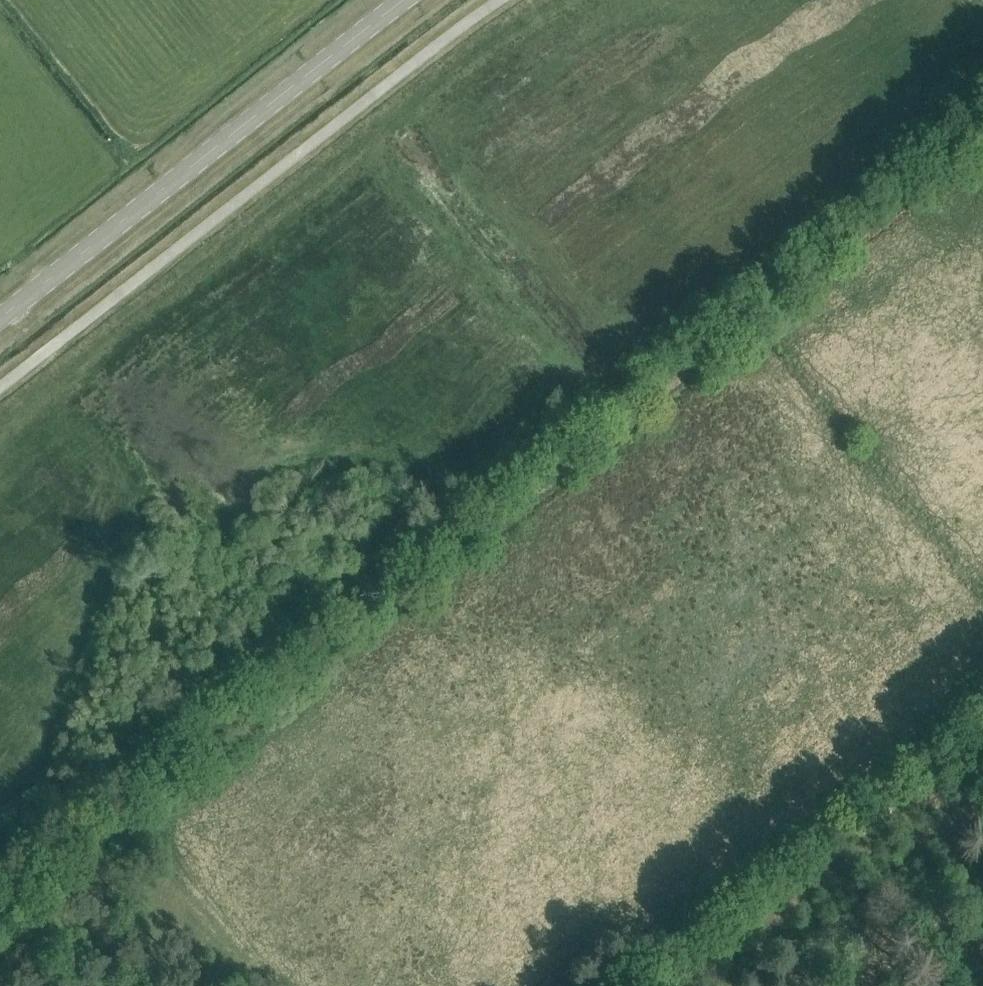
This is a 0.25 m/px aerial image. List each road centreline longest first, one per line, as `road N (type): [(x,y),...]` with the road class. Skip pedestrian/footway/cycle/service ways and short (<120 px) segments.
road 1 (track): [(982,123),(0,900)]
road 2 (tertiary): [(0,315),(413,0)]

